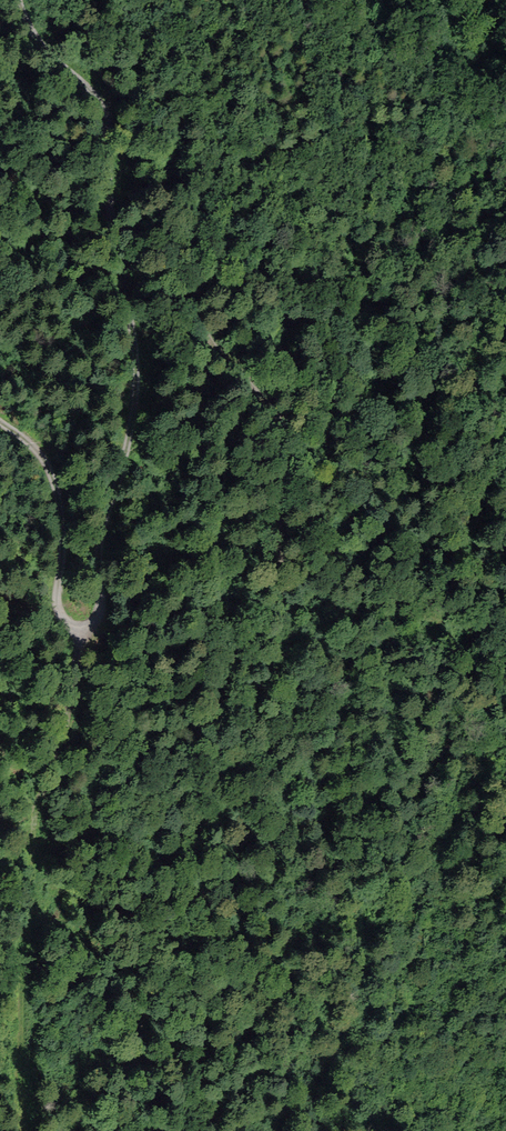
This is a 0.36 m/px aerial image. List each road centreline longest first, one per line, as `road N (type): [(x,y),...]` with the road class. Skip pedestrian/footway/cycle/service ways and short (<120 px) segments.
road 1 (track): [(293,959),(286,430),(212,345),(153,259),(115,239)]
road 2 (track): [(115,239),(137,381),(124,471),(102,529),(102,598),(84,624),(69,620),(56,598),(62,521),(55,485),(38,449),(0,422)]
road 3 (track): [(76,624),(67,729),(36,807),(20,1020),(24,1130)]
road 4 (track): [(18,0),(40,46),(100,97),(115,239)]

